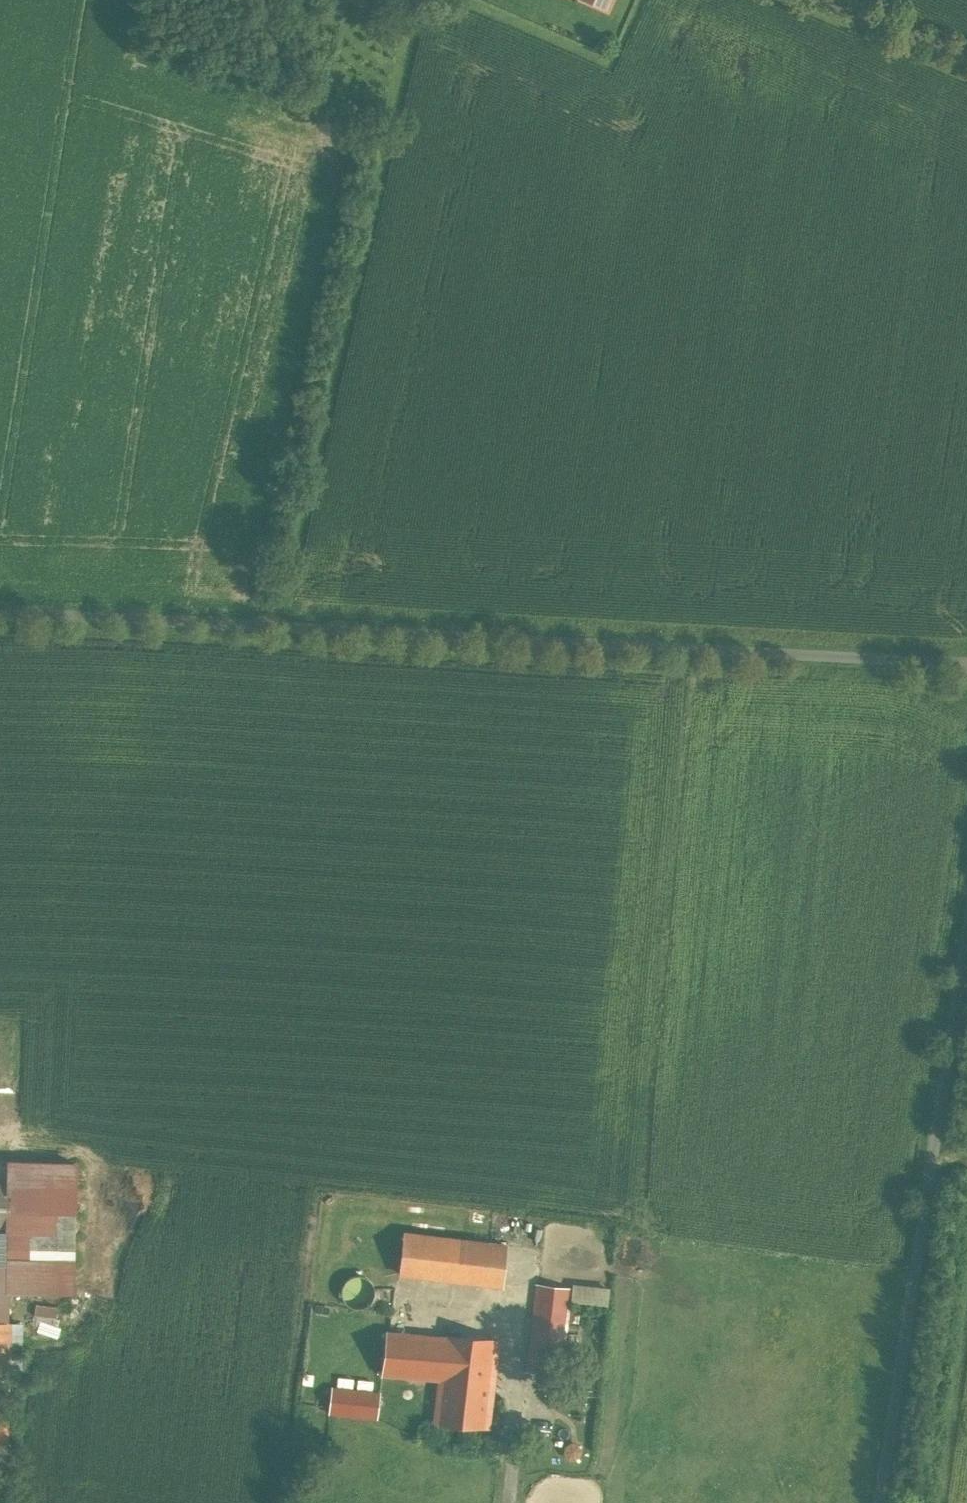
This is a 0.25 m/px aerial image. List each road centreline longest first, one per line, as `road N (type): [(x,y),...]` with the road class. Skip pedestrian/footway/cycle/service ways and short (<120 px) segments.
road 1 (unclassified): [(0,613),(966,669)]
road 2 (unclassified): [(966,908),(879,1502)]

